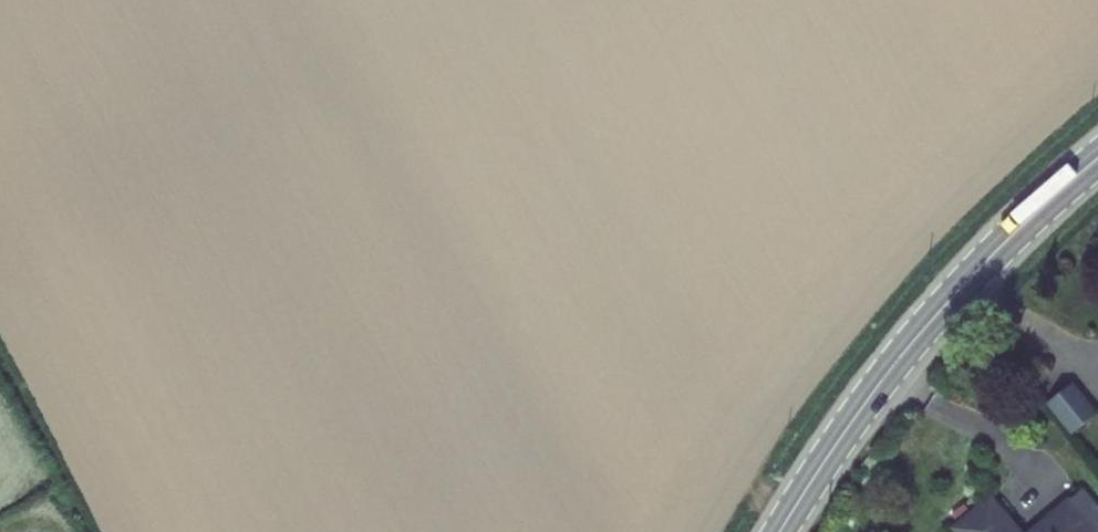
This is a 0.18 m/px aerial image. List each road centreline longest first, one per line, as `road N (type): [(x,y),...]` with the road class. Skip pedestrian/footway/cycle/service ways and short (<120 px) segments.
road 1 (tertiary): [(1097,159),(918,334),(779,531)]

